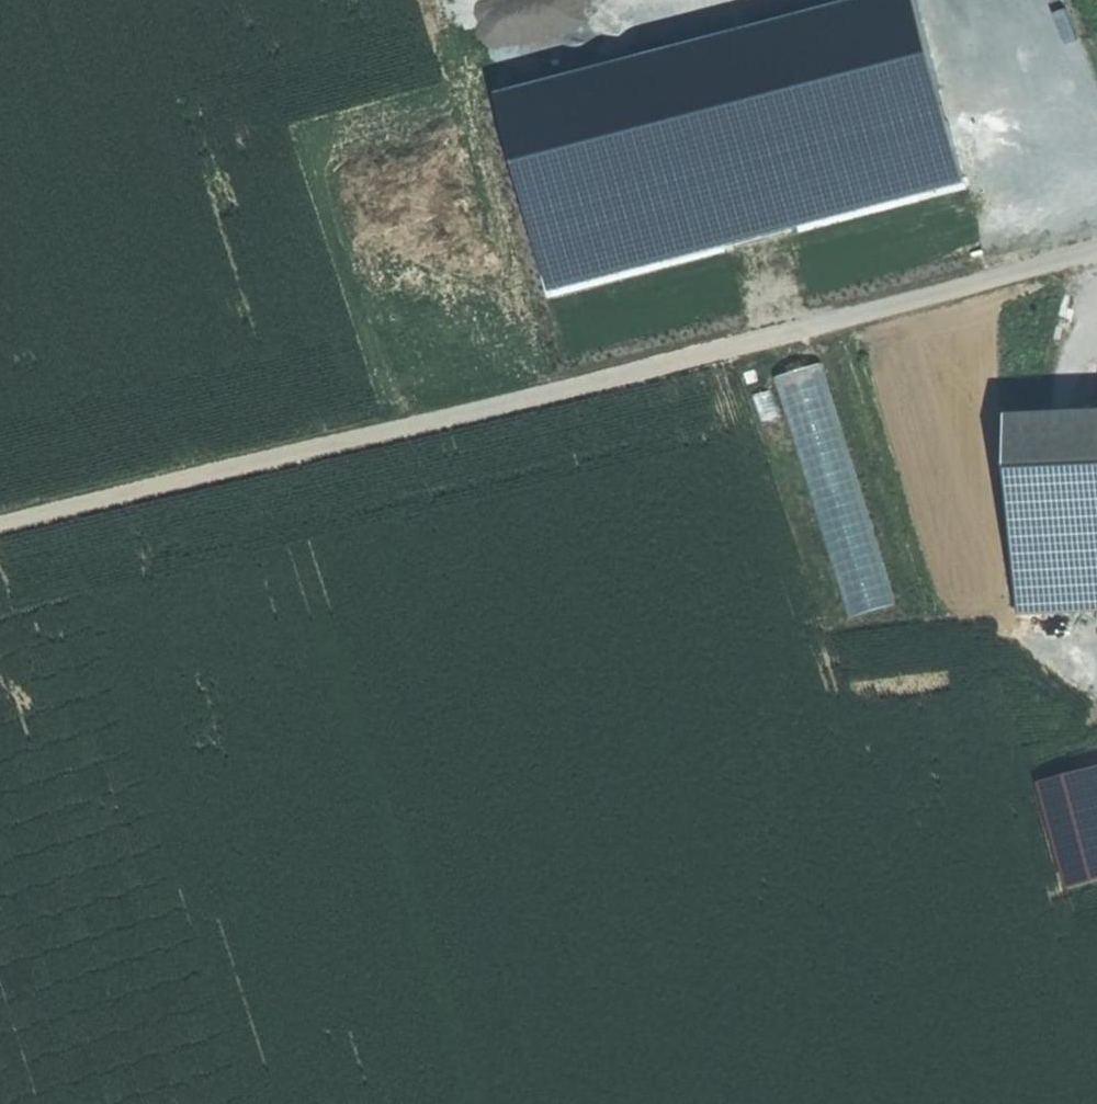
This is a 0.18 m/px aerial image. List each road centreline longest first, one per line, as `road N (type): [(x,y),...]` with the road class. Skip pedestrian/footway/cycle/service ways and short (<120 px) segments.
road 1 (track): [(0,529),(687,364),(1096,255)]

